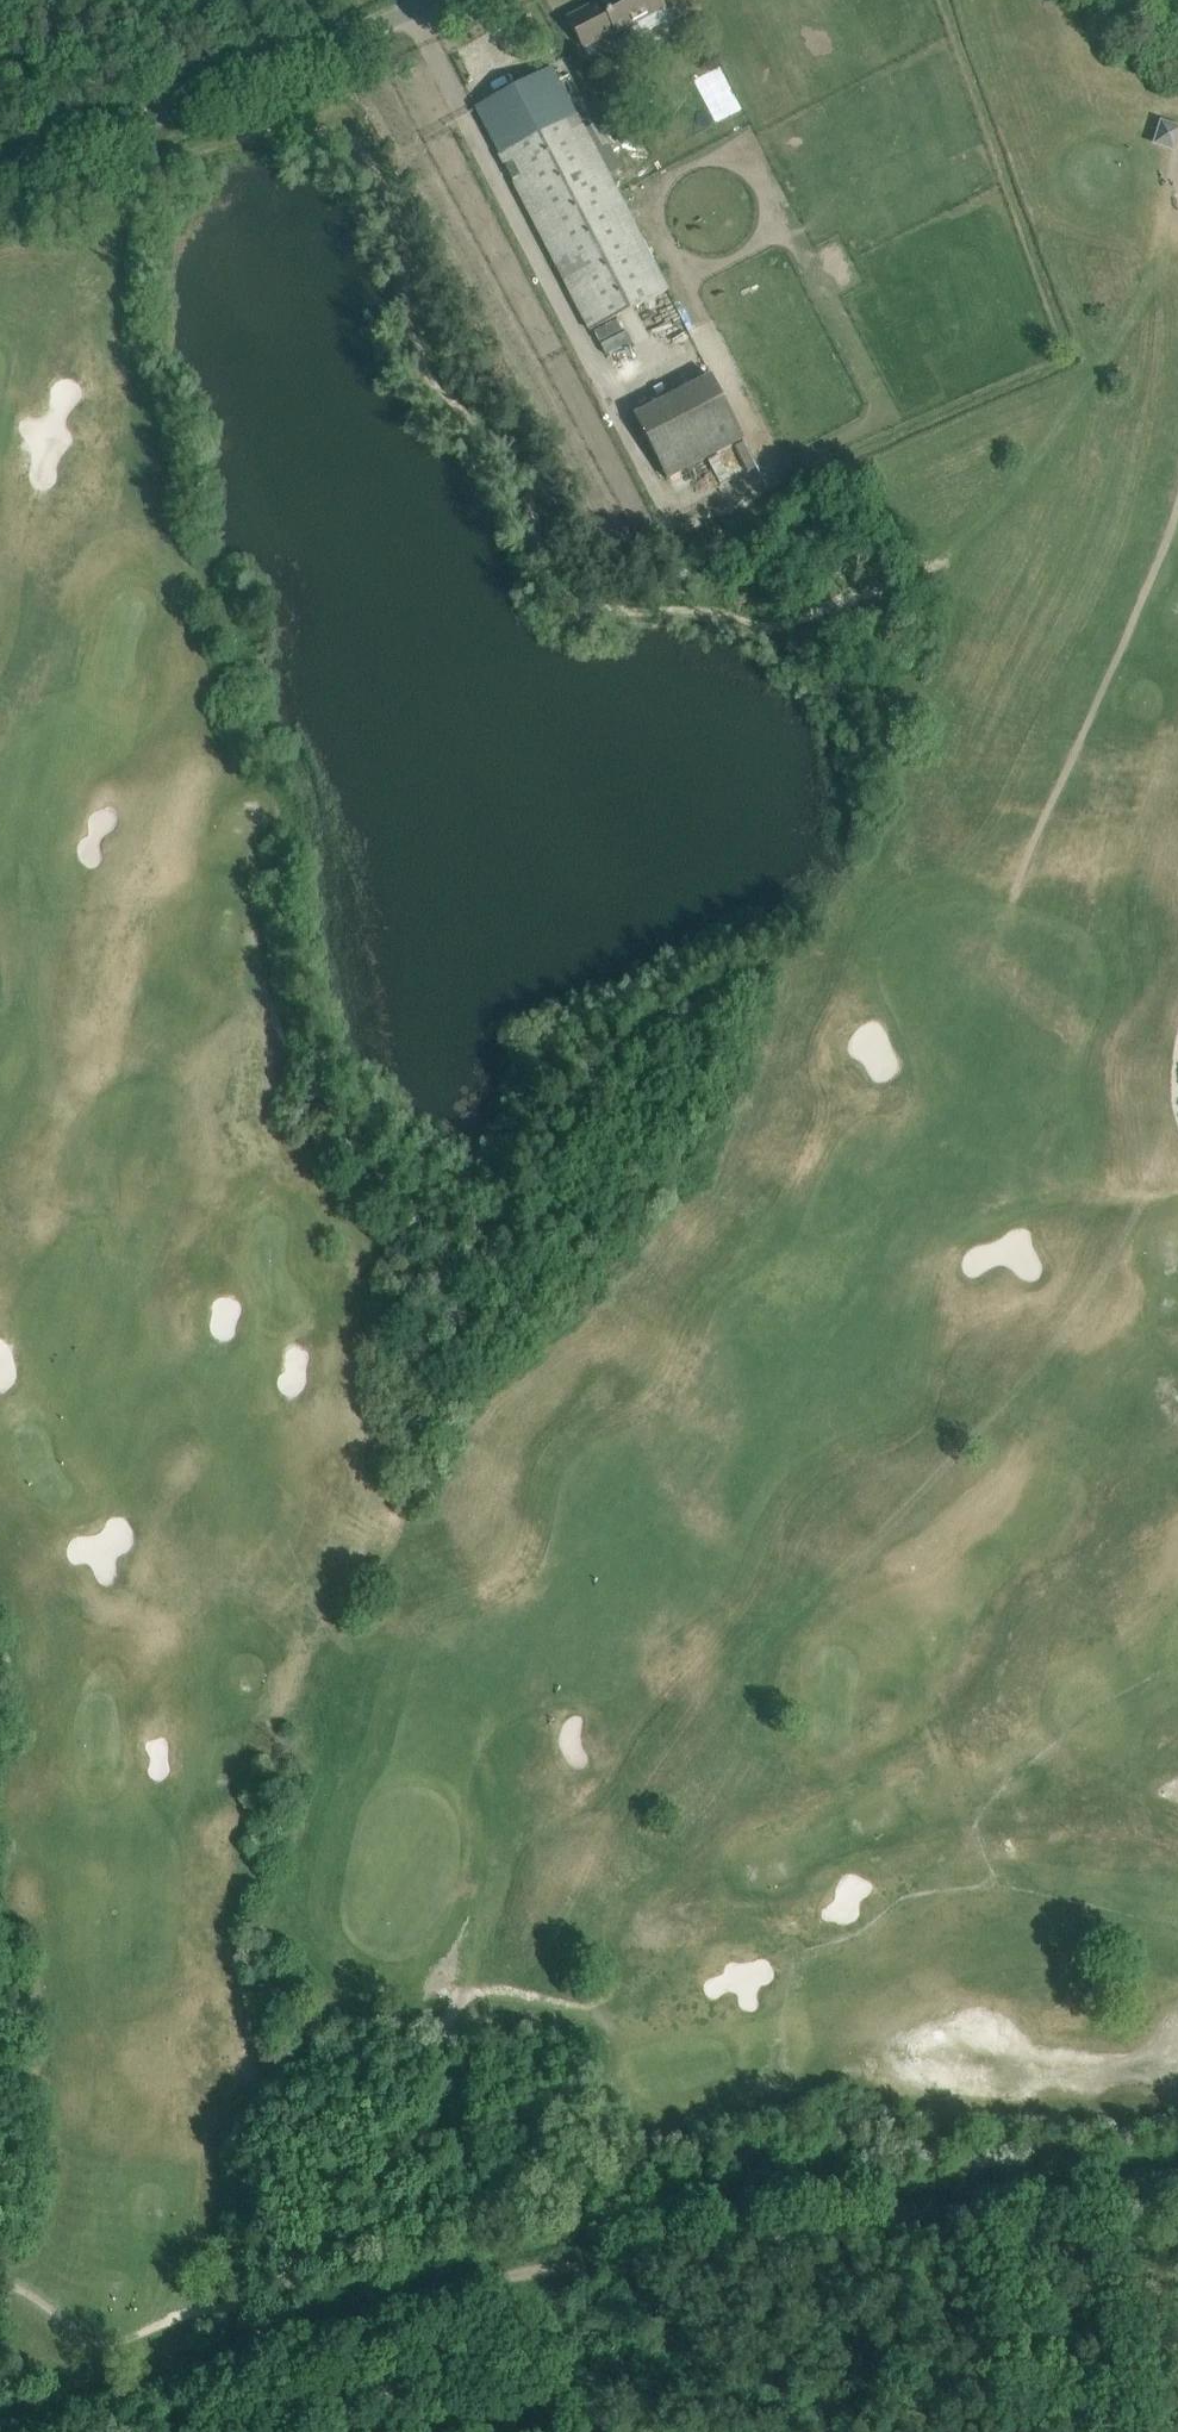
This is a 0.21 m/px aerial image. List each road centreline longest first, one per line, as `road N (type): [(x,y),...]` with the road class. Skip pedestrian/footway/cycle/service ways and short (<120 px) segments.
road 1 (track): [(89,2431),(299,2357),(525,2290),(1177,2188)]
road 2 (unclassified): [(0,173),(433,0)]

